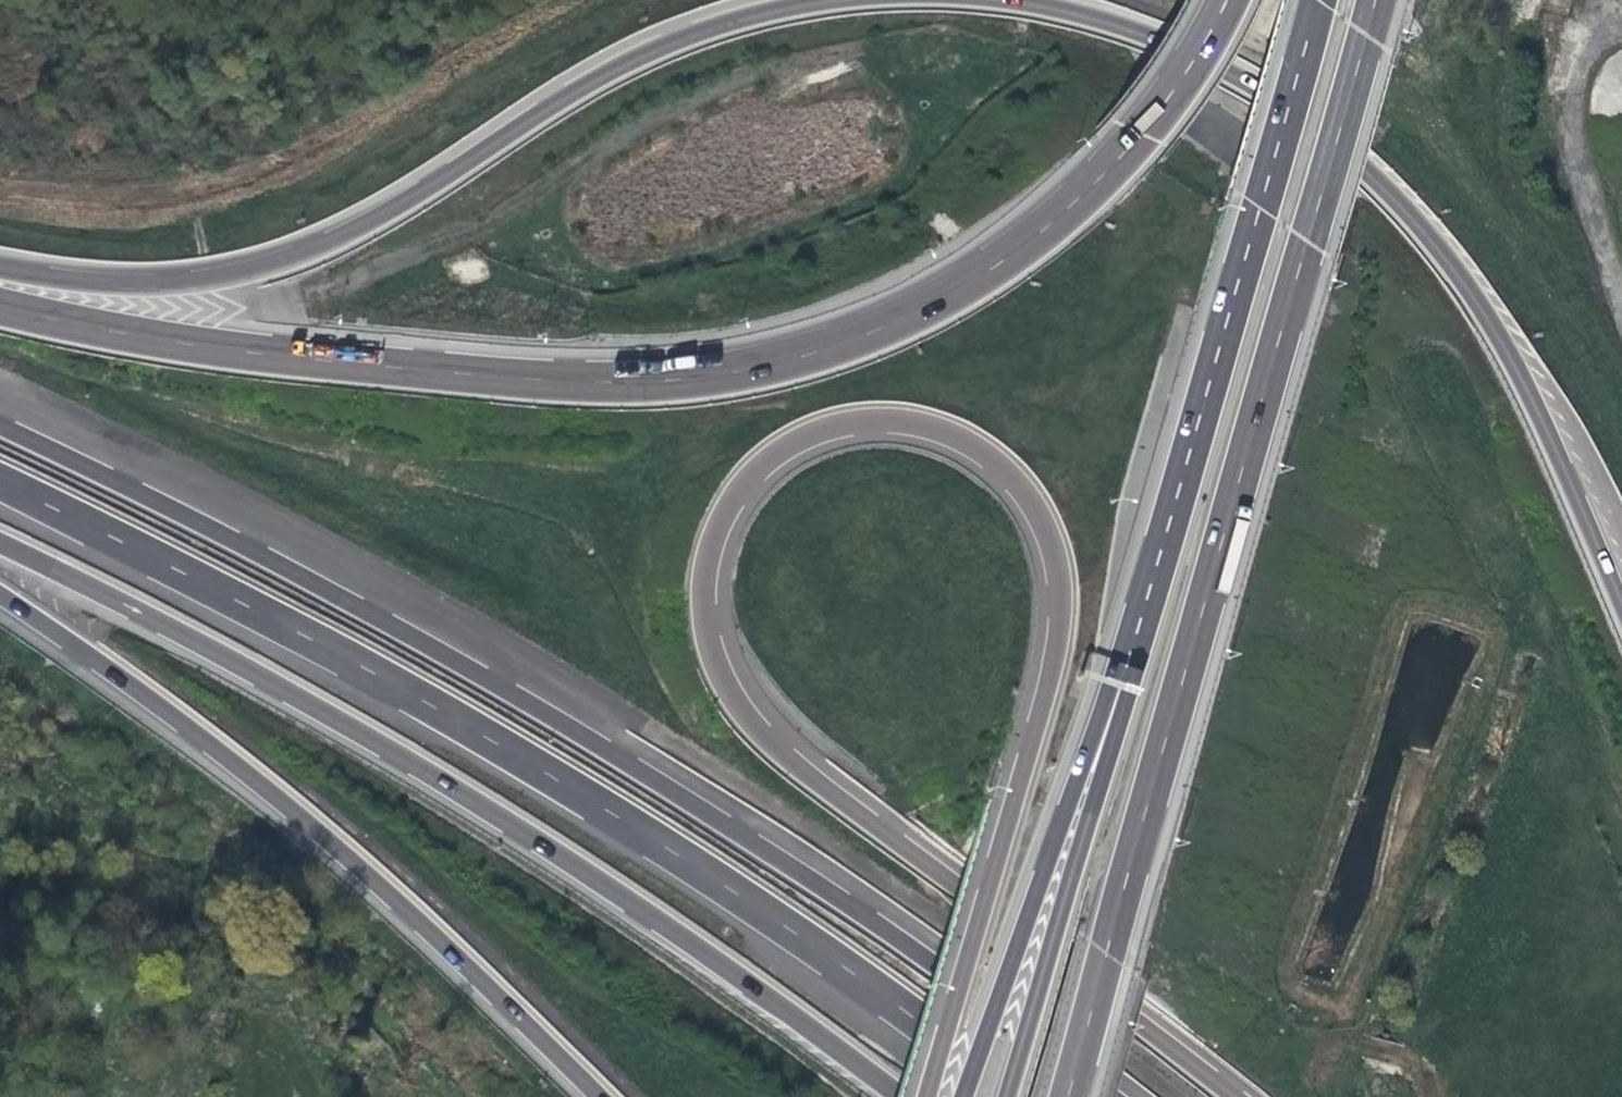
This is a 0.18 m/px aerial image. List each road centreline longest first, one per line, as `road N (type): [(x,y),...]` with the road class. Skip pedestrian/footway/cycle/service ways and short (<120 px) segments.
road 1 (motorway): [(1224,0),(1140,131),(1046,226),(938,299),(809,352),(674,377),(534,376),(171,340),(0,305)]
road 2 (motorway): [(980,905),(801,769),(745,712),(713,654),(703,597),(715,528),(760,463),(807,434),(858,421),(944,432),(1011,479),(1052,548),(1053,654),(980,905)]
road 3 (motorway): [(1110,1096),(898,937),(481,673),(226,535),(0,426)]
road 4 (motorway): [(0,484),(378,676),(563,783),(768,915),(1018,1096)]
road 5 (trunk): [(1065,1096),(1375,0)]
road 6 (motorway): [(0,545),(310,706),(503,820),(793,1011),(903,1096)]
road 7 (motorway): [(1621,606),(1503,343),(1454,267),(1393,195),(1254,87),(1160,39),(1017,0)]
road 8 (motorway): [(825,0),(732,19),(624,62),(390,209),(261,266),(138,284),(0,268)]
road 9 (motorway): [(0,597),(281,801),(598,1096)]
road 10 (trunk): [(1317,0),(1123,679)]
road 11 (trunk): [(1123,679),(1035,888),(961,1096)]
road 12 (motorway): [(1123,679),(1002,1096)]
road 13 (motorway): [(1236,1096),(980,905)]
road 14 (motorway): [(980,905),(924,1096)]

